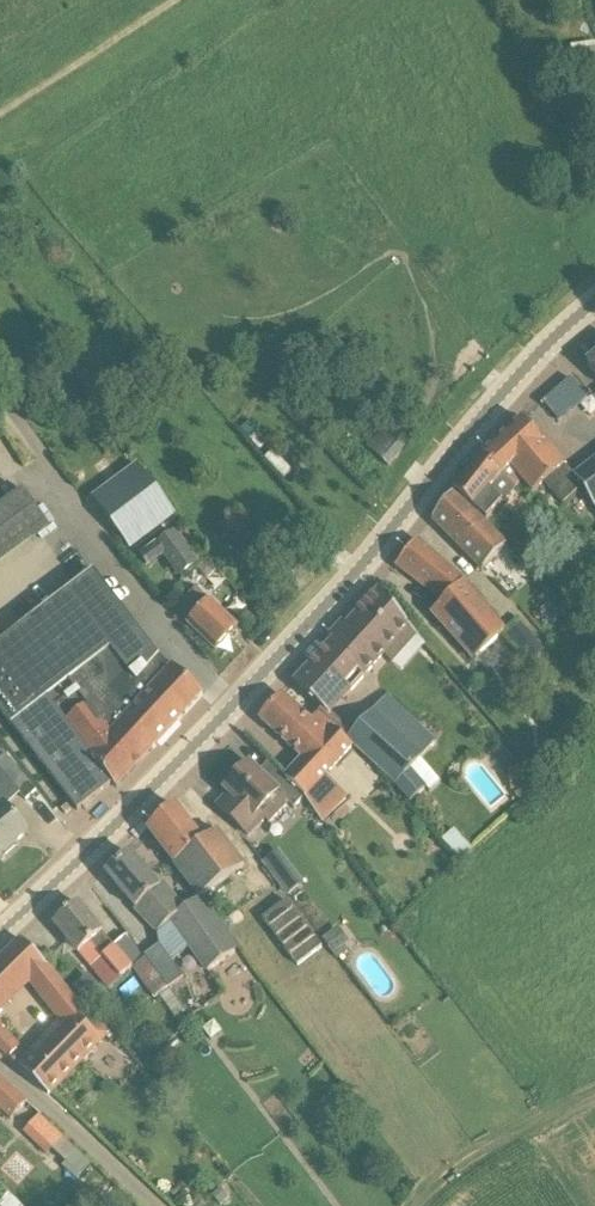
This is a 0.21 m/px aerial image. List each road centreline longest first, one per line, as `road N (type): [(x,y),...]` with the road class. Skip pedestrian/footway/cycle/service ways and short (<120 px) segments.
road 1 (unclassified): [(233,707),(594,303)]
road 2 (unclassified): [(0,938),(233,707)]
road 3 (residential): [(233,707),(146,608),(53,476)]
road 4 (track): [(177,0),(0,115)]
road 5 (unclassified): [(147,1205),(0,1064)]
road 6 (track): [(594,1100),(459,1167),(423,1205)]

